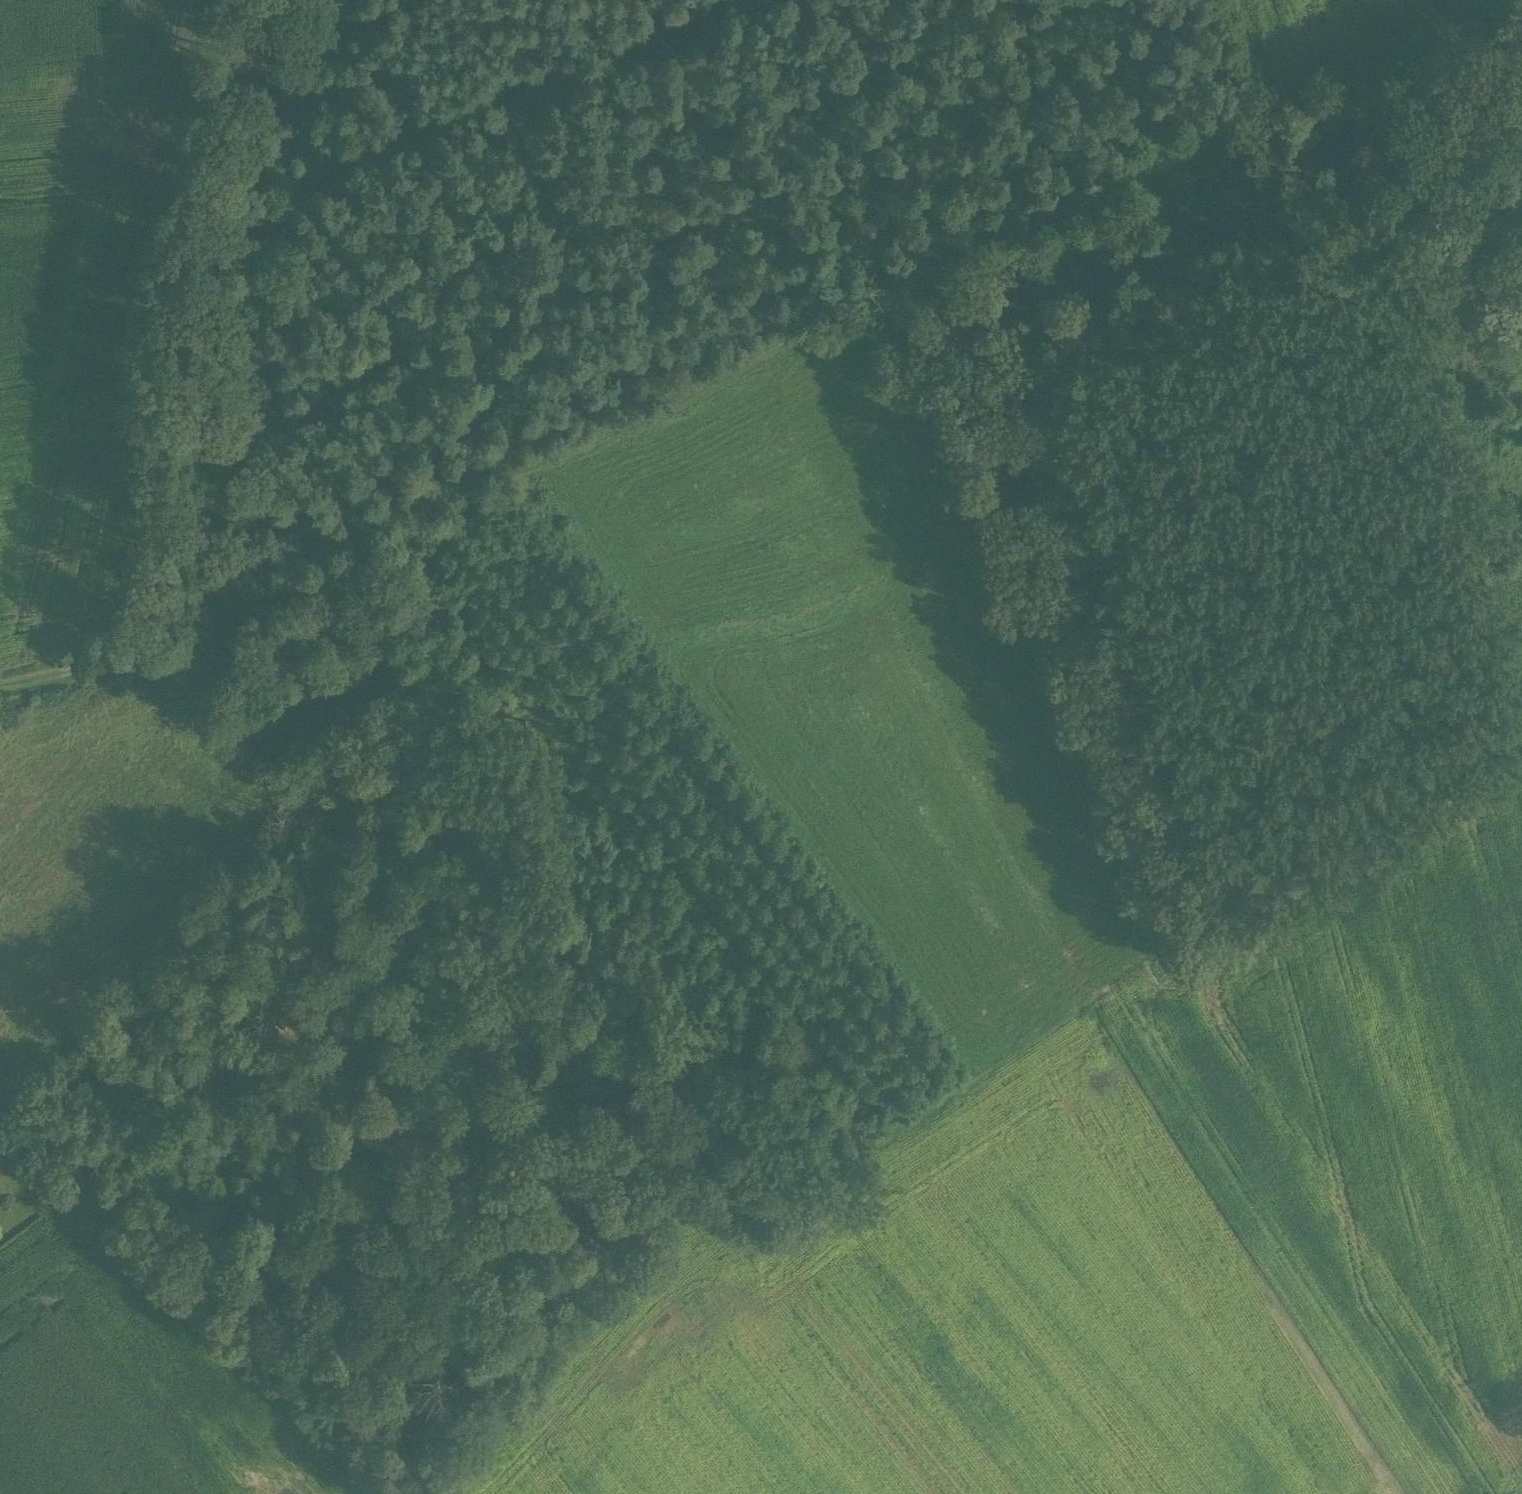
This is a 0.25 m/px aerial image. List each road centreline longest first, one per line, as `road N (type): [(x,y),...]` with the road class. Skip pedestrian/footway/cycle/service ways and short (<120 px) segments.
road 1 (track): [(0,673),(117,647),(206,616),(466,480),(893,280),(1243,90),(1453,0)]

